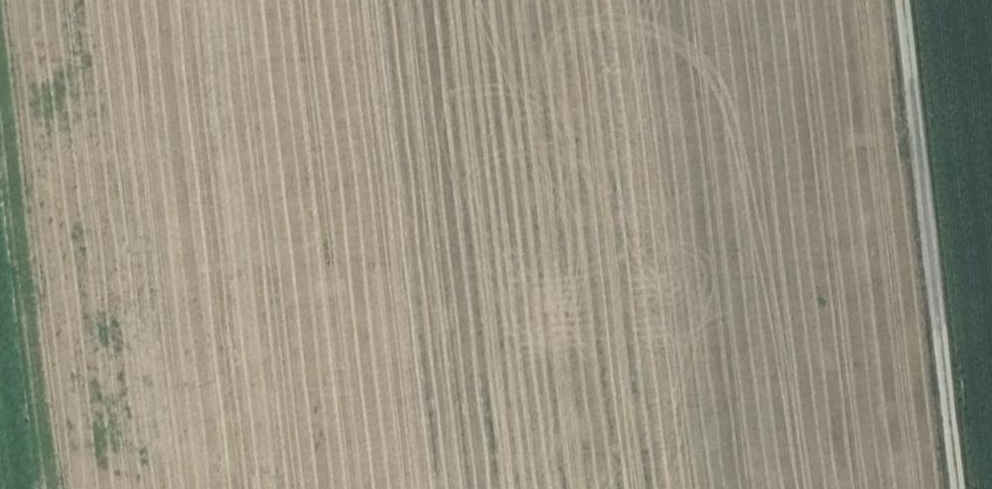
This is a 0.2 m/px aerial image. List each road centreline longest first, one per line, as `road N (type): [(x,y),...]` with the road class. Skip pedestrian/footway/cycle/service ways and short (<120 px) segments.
road 1 (track): [(960,488),(904,0)]

